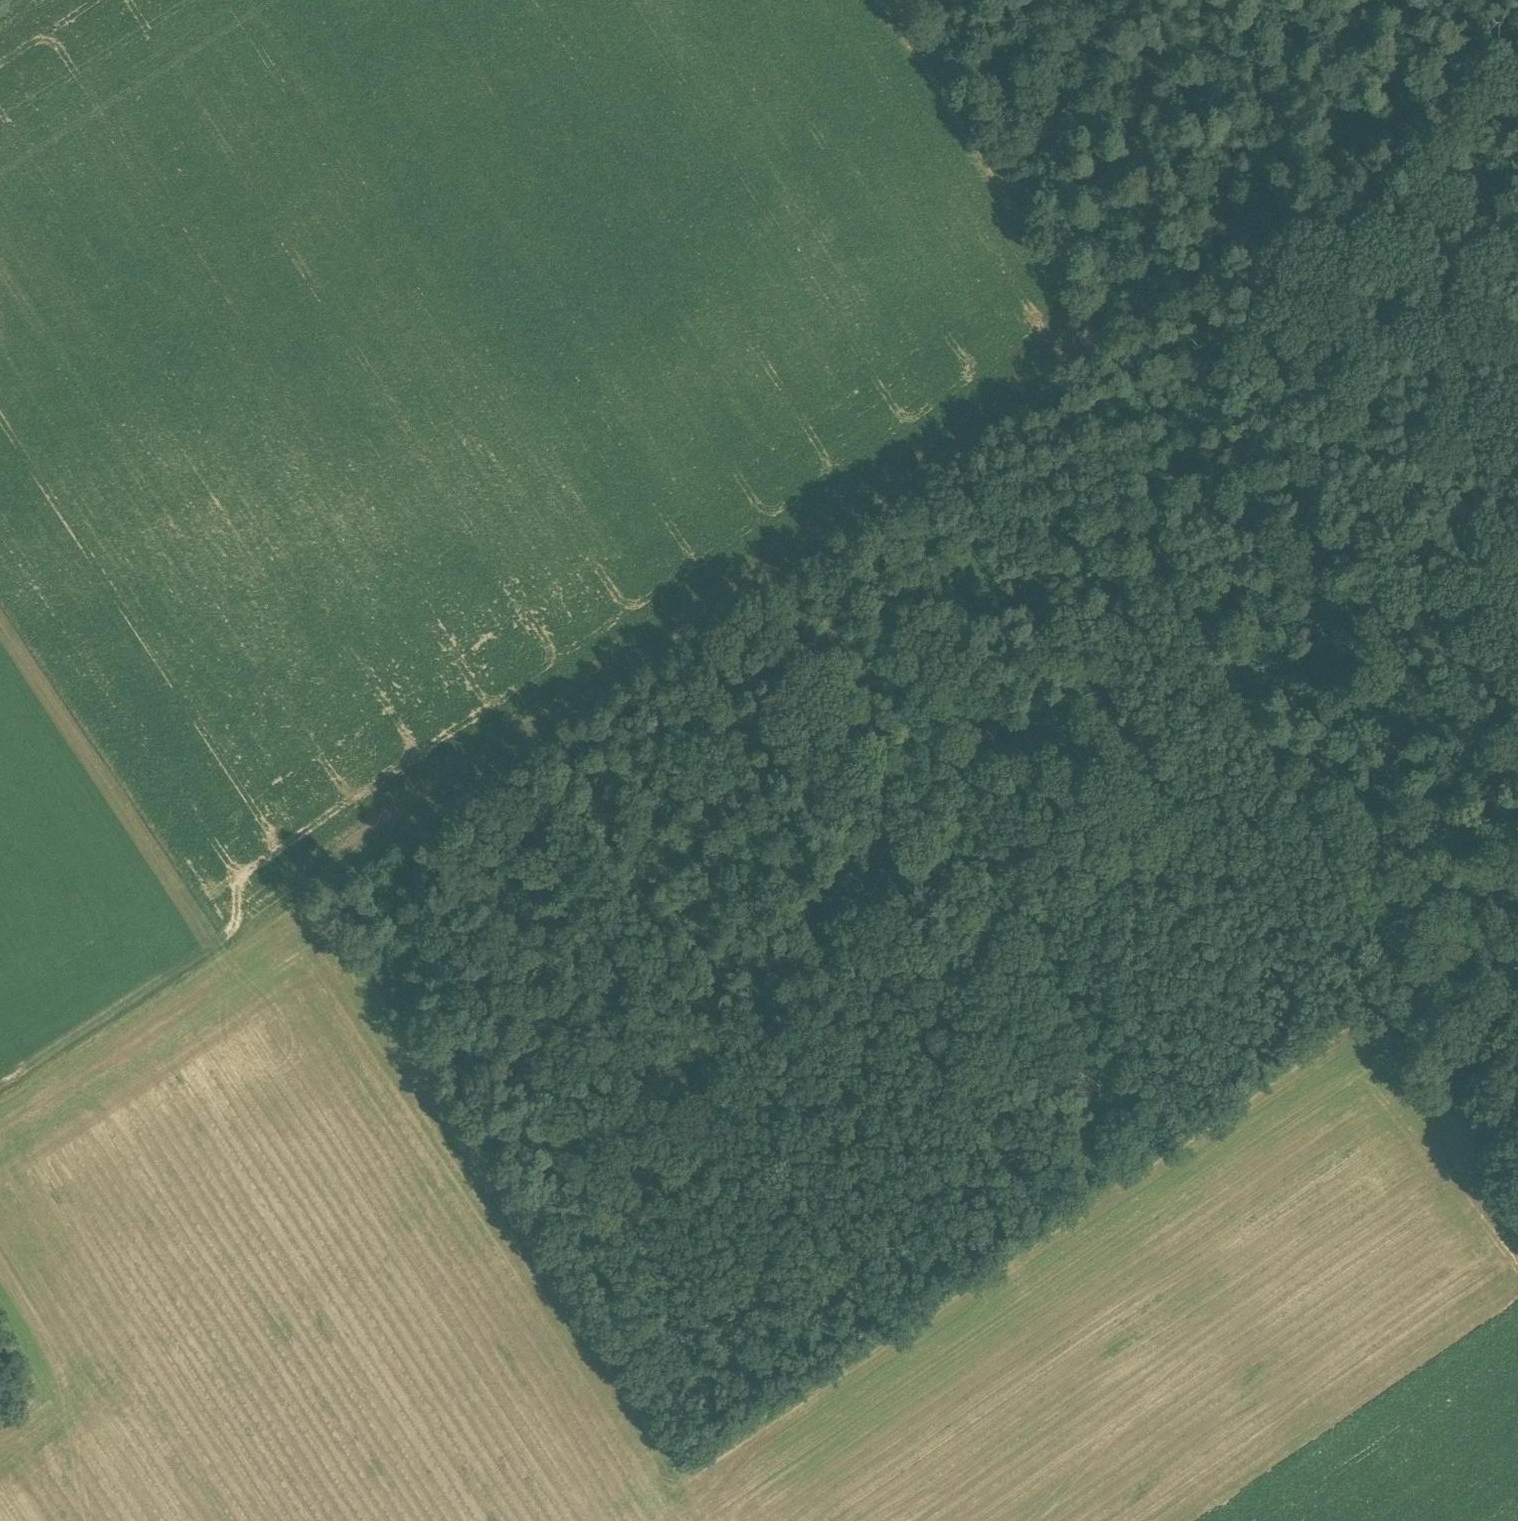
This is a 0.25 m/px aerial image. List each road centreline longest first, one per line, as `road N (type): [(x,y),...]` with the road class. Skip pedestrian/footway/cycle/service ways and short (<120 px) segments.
road 1 (track): [(953,83),(1078,0)]

